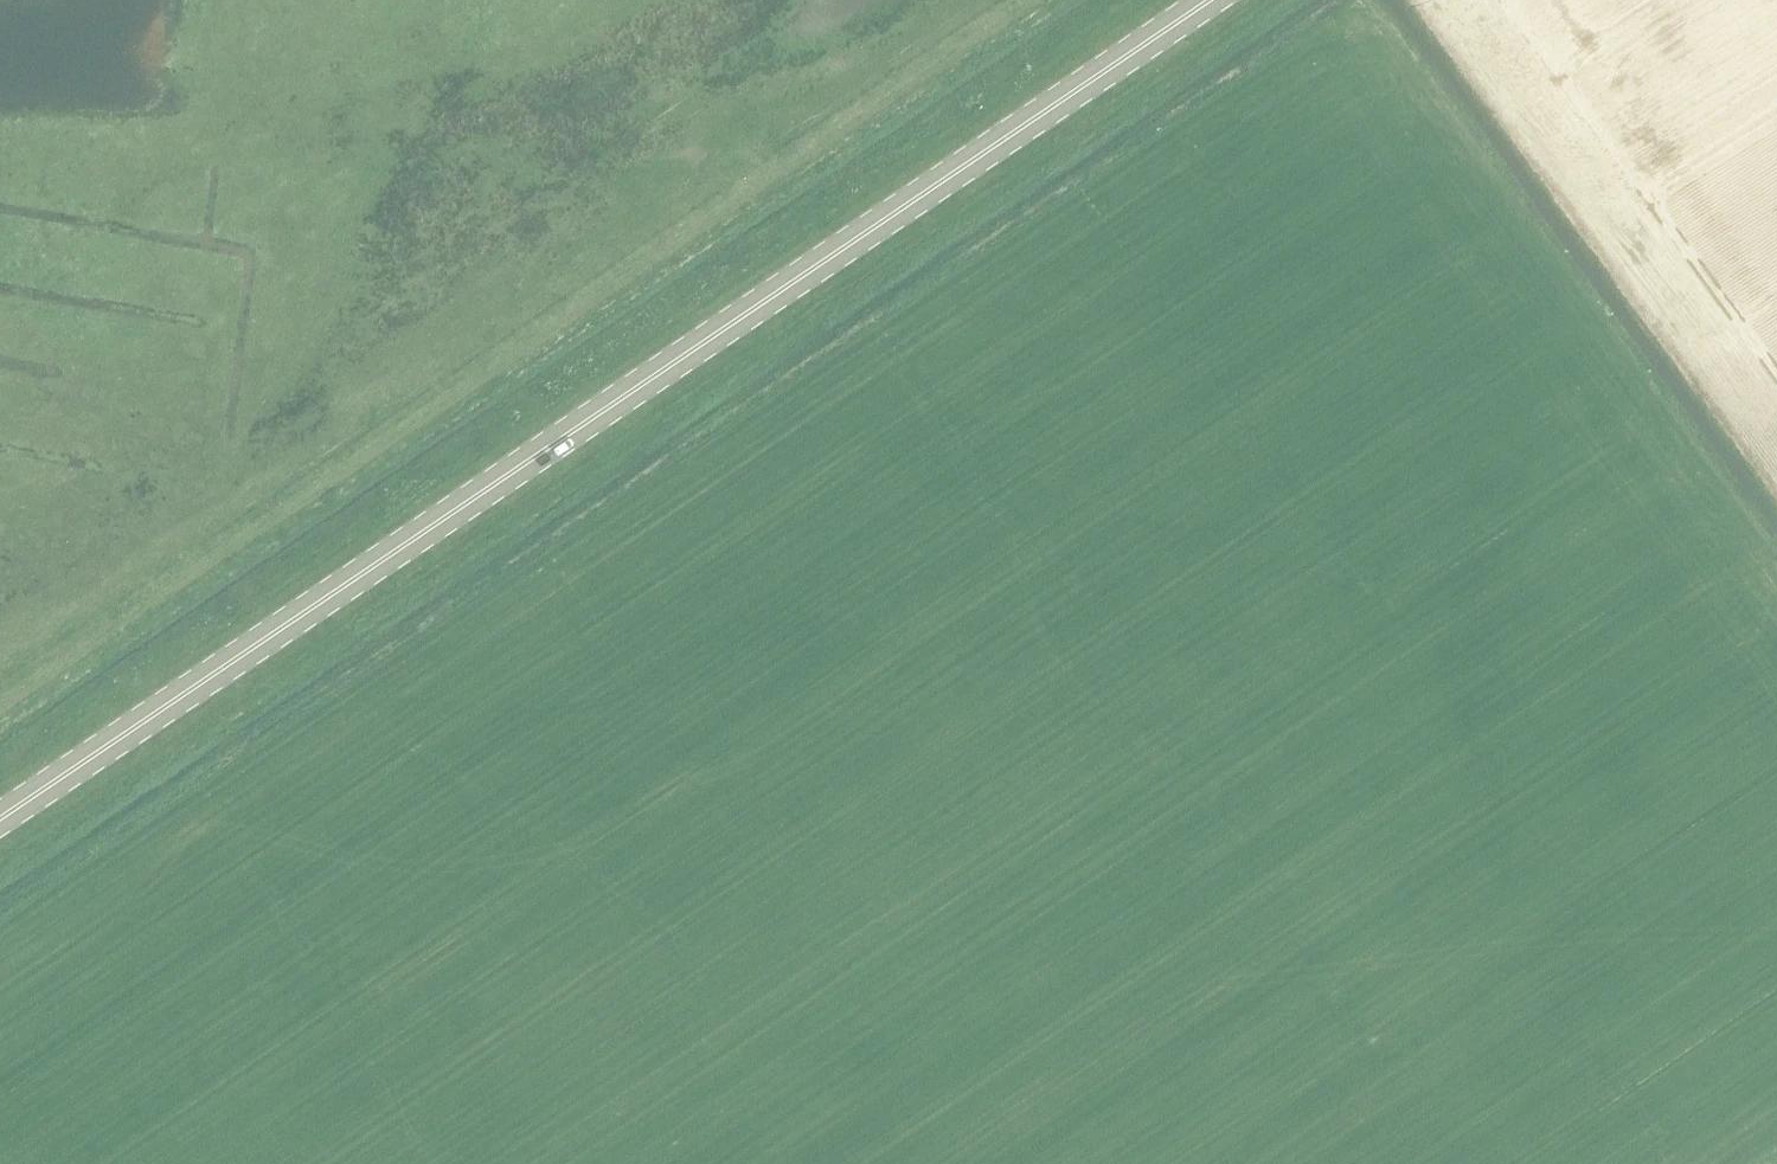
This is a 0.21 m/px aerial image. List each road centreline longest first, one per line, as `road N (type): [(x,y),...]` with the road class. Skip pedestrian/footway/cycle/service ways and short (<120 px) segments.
road 1 (secondary): [(0,816),(1198,0)]

